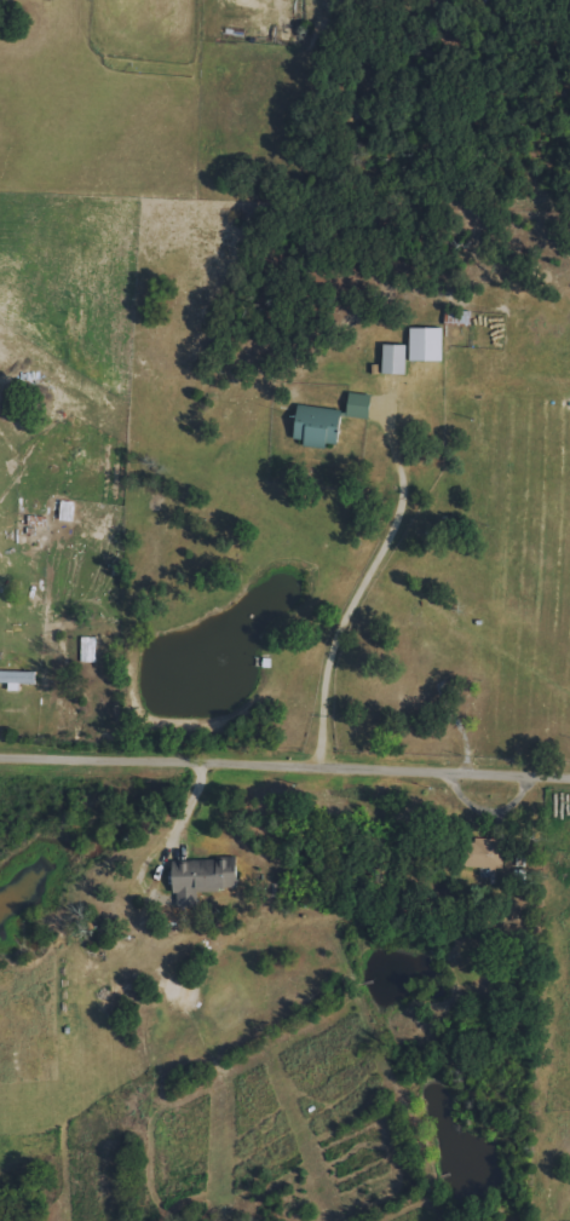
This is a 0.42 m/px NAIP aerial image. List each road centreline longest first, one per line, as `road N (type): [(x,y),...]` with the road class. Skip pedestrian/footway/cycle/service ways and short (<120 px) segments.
road 1 (residential): [(569,792),(0,762)]

